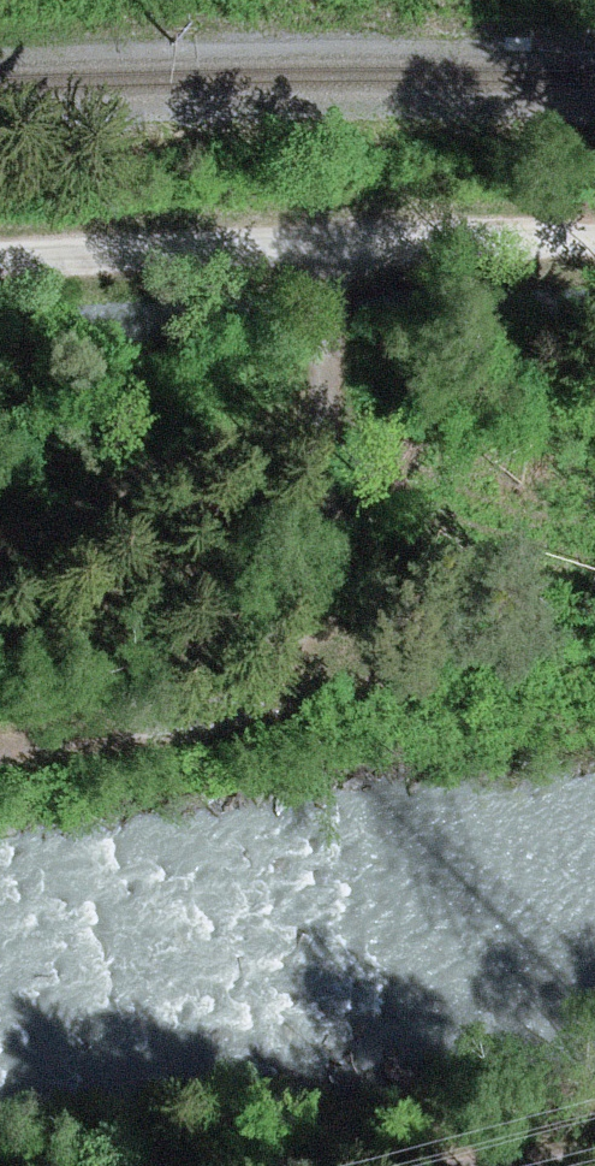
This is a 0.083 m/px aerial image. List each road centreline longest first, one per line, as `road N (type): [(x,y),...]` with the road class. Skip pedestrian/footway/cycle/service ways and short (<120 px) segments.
road 1 (track): [(0,754),(289,715),(324,235)]
road 2 (track): [(594,226),(0,254)]

